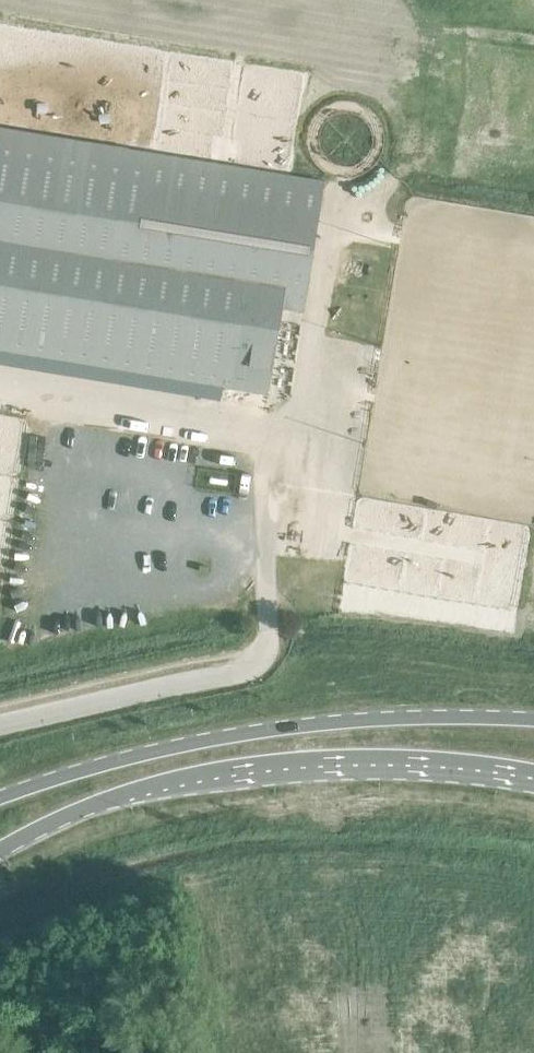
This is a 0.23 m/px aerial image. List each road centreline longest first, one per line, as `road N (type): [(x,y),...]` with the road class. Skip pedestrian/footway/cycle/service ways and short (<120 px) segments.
road 1 (secondary): [(0,850),(82,808),(272,763),(397,759),(533,773)]
road 2 (secondary): [(533,719),(436,716),(226,733),(0,796)]

